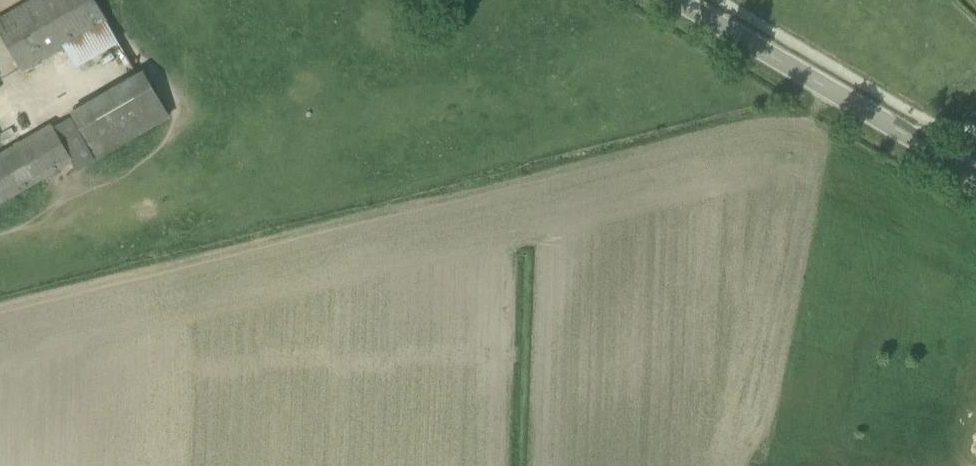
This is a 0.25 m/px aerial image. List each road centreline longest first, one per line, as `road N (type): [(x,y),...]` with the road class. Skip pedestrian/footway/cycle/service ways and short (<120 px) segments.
road 1 (tertiary): [(975,171),(675,0)]

